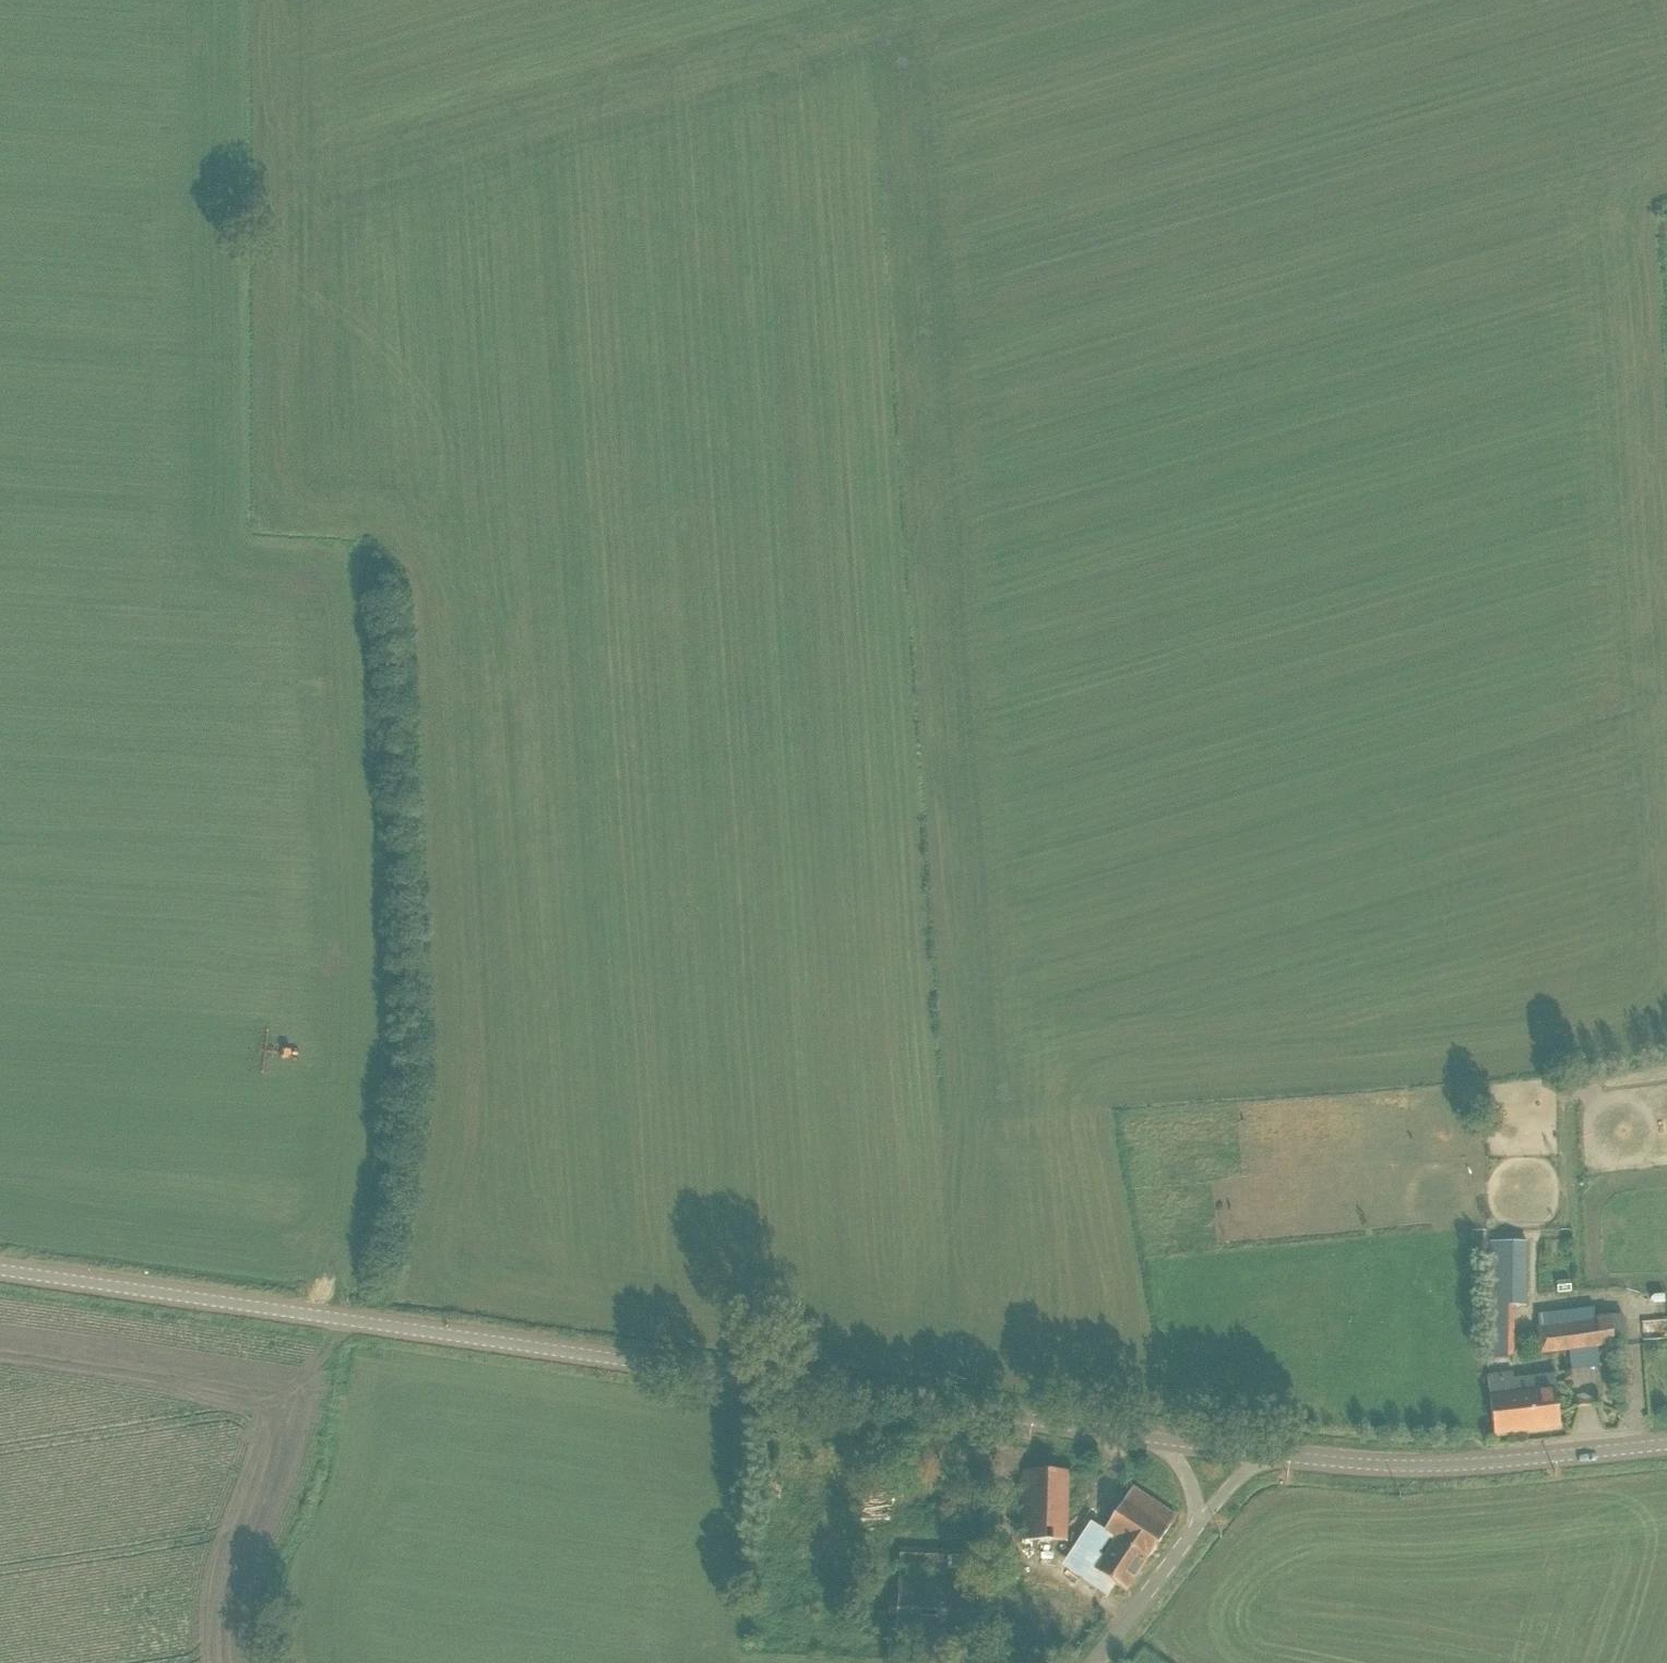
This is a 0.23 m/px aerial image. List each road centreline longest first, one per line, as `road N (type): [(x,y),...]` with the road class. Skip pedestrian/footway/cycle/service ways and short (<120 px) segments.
road 1 (tertiary): [(1163,1440),(0,1269)]
road 2 (tertiary): [(1264,1454),(1434,1466),(1666,1444)]
road 3 (unclassified): [(1091,1662),(1198,1525)]

